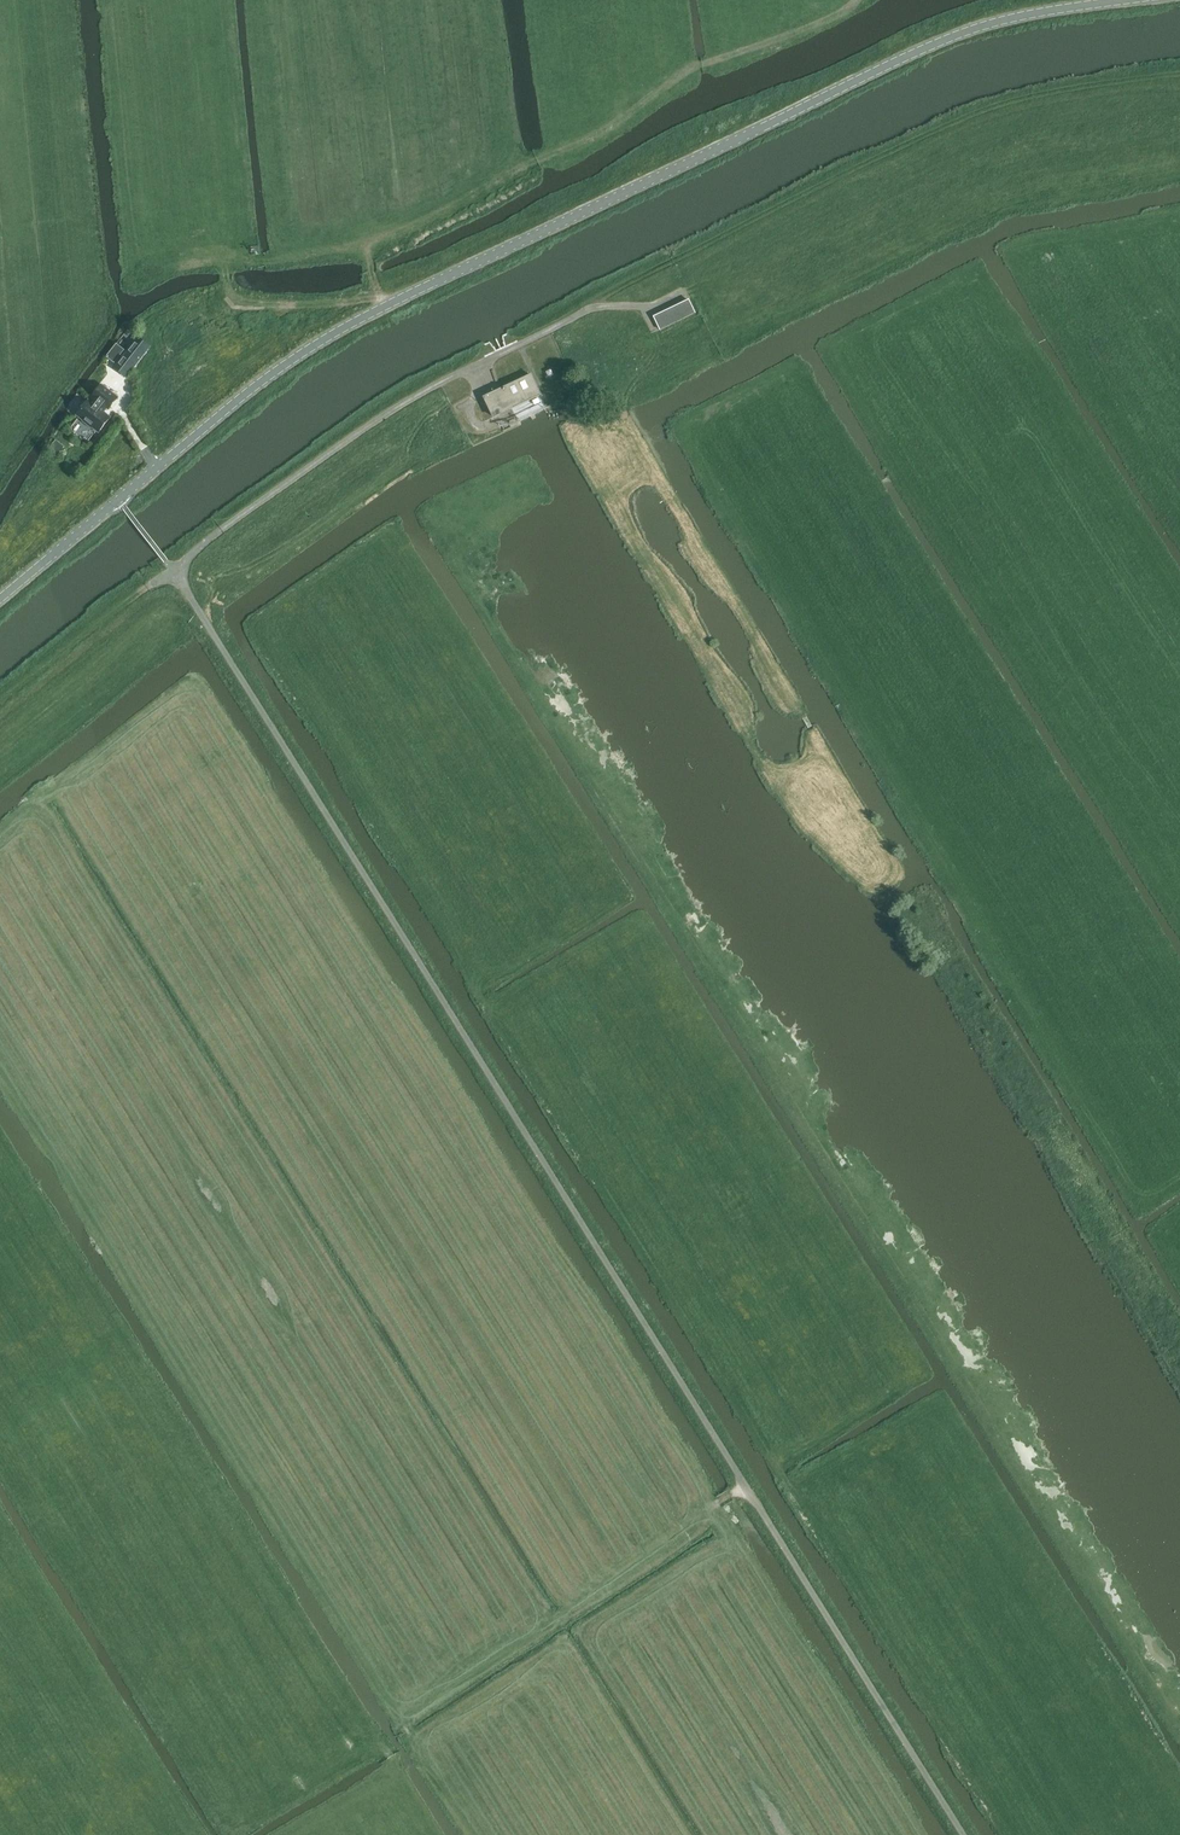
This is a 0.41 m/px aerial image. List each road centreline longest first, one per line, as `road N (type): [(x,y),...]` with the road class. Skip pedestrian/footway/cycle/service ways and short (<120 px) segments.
road 1 (unclassified): [(963,1834),(175,570),(435,387)]
road 2 (tertiary): [(0,599),(326,341),(967,33),(1139,0)]

